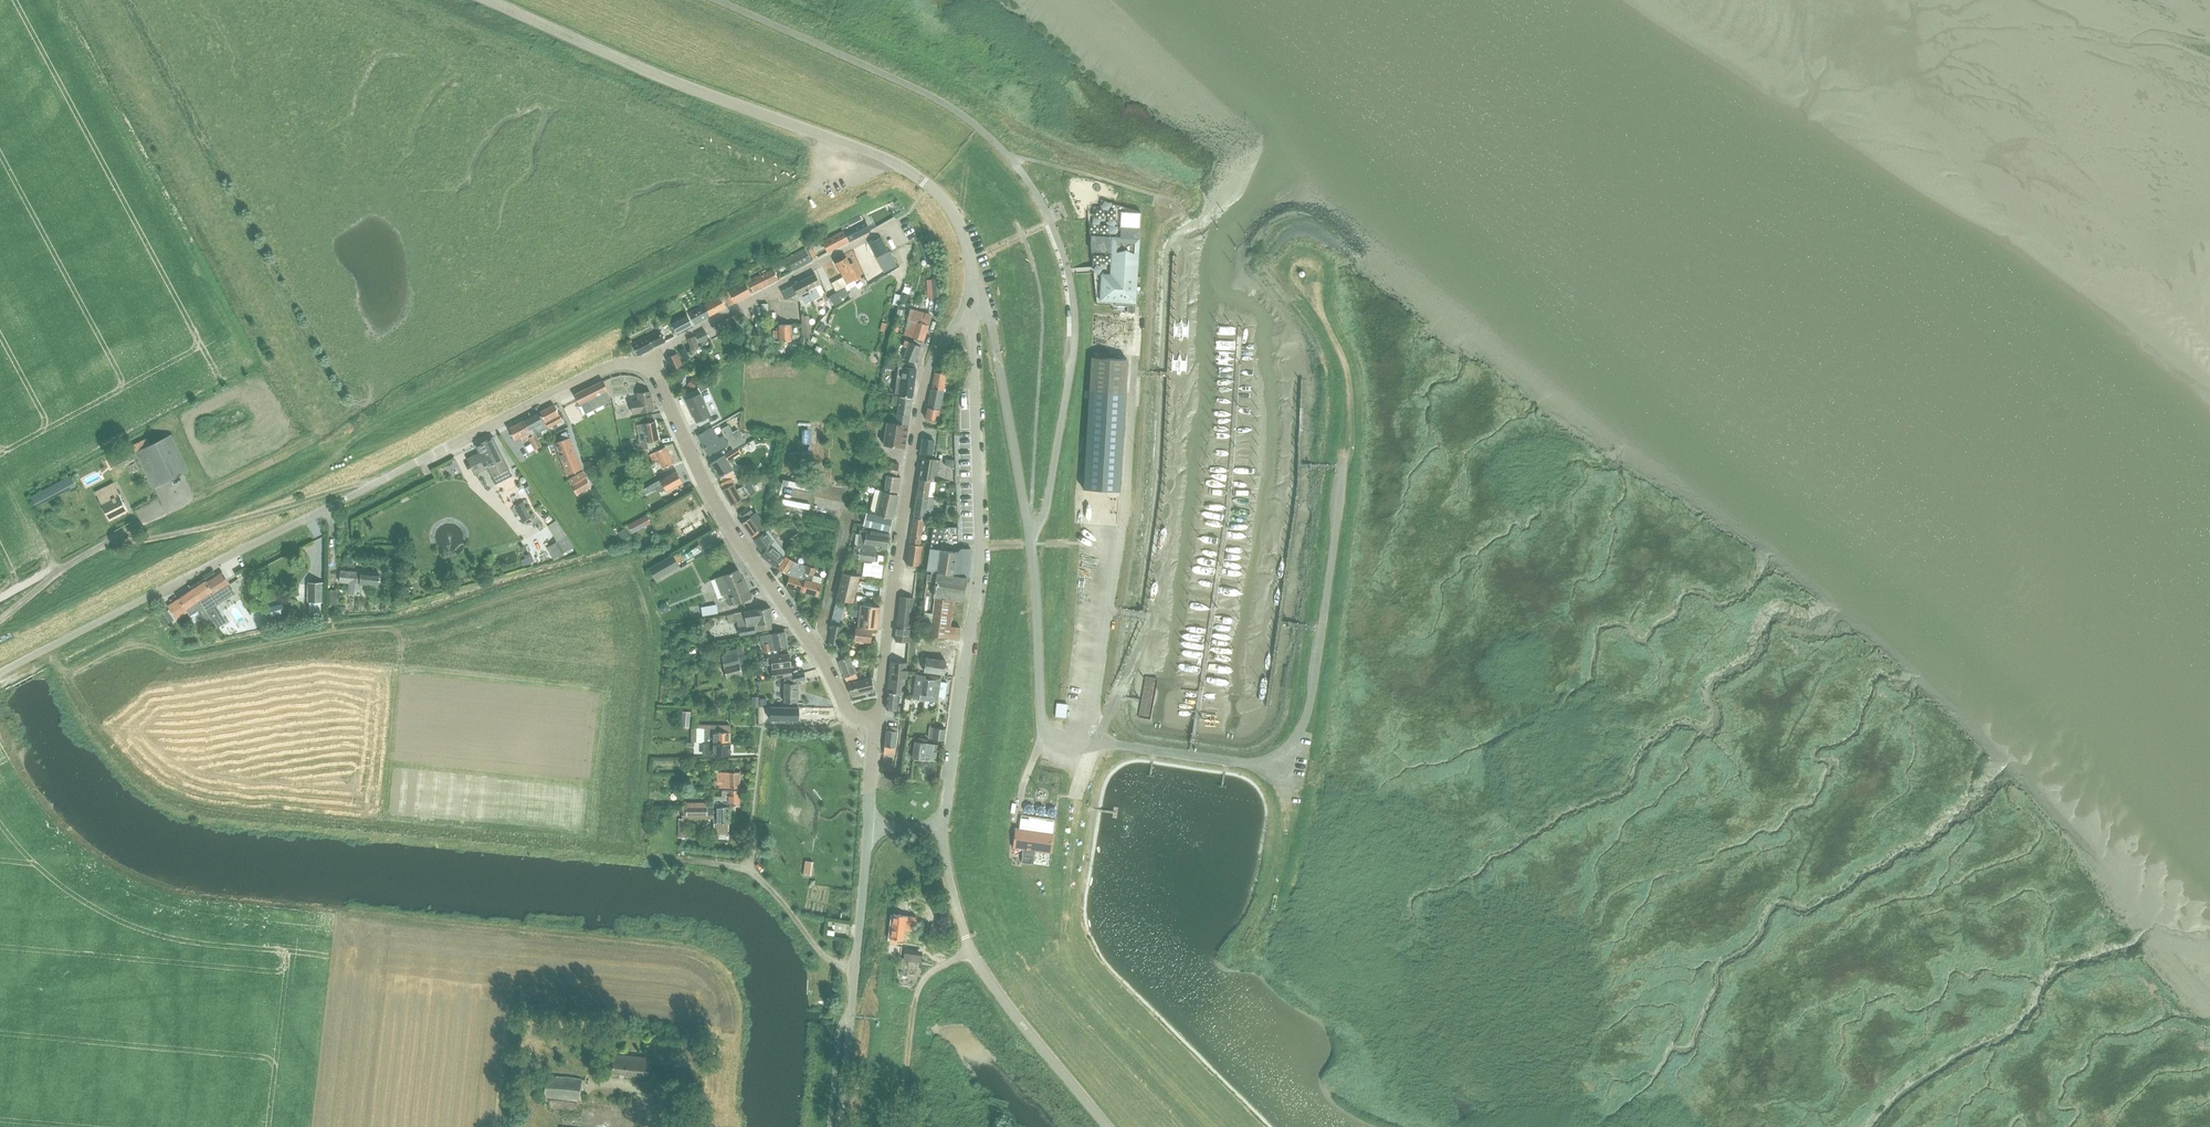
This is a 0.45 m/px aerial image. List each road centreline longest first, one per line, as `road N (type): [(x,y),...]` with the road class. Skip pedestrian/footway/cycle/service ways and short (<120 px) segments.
road 1 (unclassified): [(1343,456),(1309,716),(1283,752),(1256,762),(1058,739),(1039,713),(1032,544),(994,331),(972,309)]
road 2 (residential): [(943,828),(979,578),(972,309)]
road 3 (unclassified): [(931,185),(866,150),(647,71),(486,0)]
road 4 (unclassified): [(0,673),(419,460)]
road 5 (residential): [(878,722),(917,413),(937,352),(972,309)]
road 6 (residential): [(878,722),(846,705),(716,503),(645,368)]
road 7 (track): [(1211,1126),(1071,975),(1061,927),(1074,800)]
road 8 (unclassified): [(839,1126),(868,826)]
road 9 (residential): [(645,368),(676,341),(890,225)]
road 10 (track): [(109,541),(201,530),(370,486)]
road 11 (residential): [(419,460),(601,369),(645,368)]
road 12 (unclassified): [(1107,1126),(997,992),(966,938)]
road 13 (residential): [(972,309),(964,239),(931,185)]

